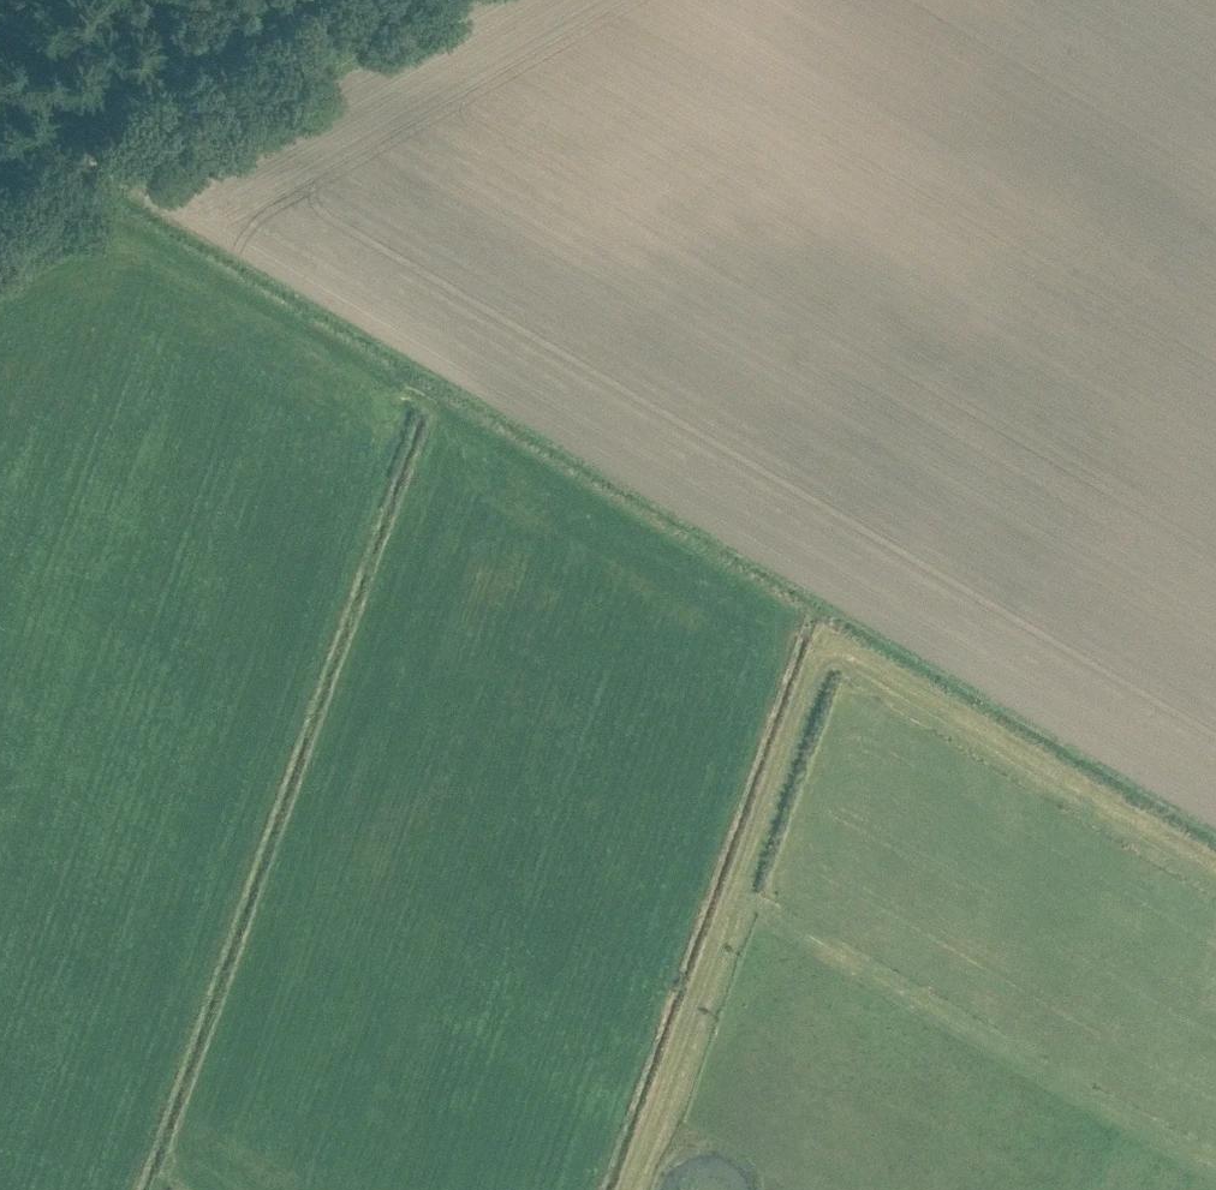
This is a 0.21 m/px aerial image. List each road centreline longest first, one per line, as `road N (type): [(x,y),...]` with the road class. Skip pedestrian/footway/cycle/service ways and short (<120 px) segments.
road 1 (track): [(372,0),(0,218)]

